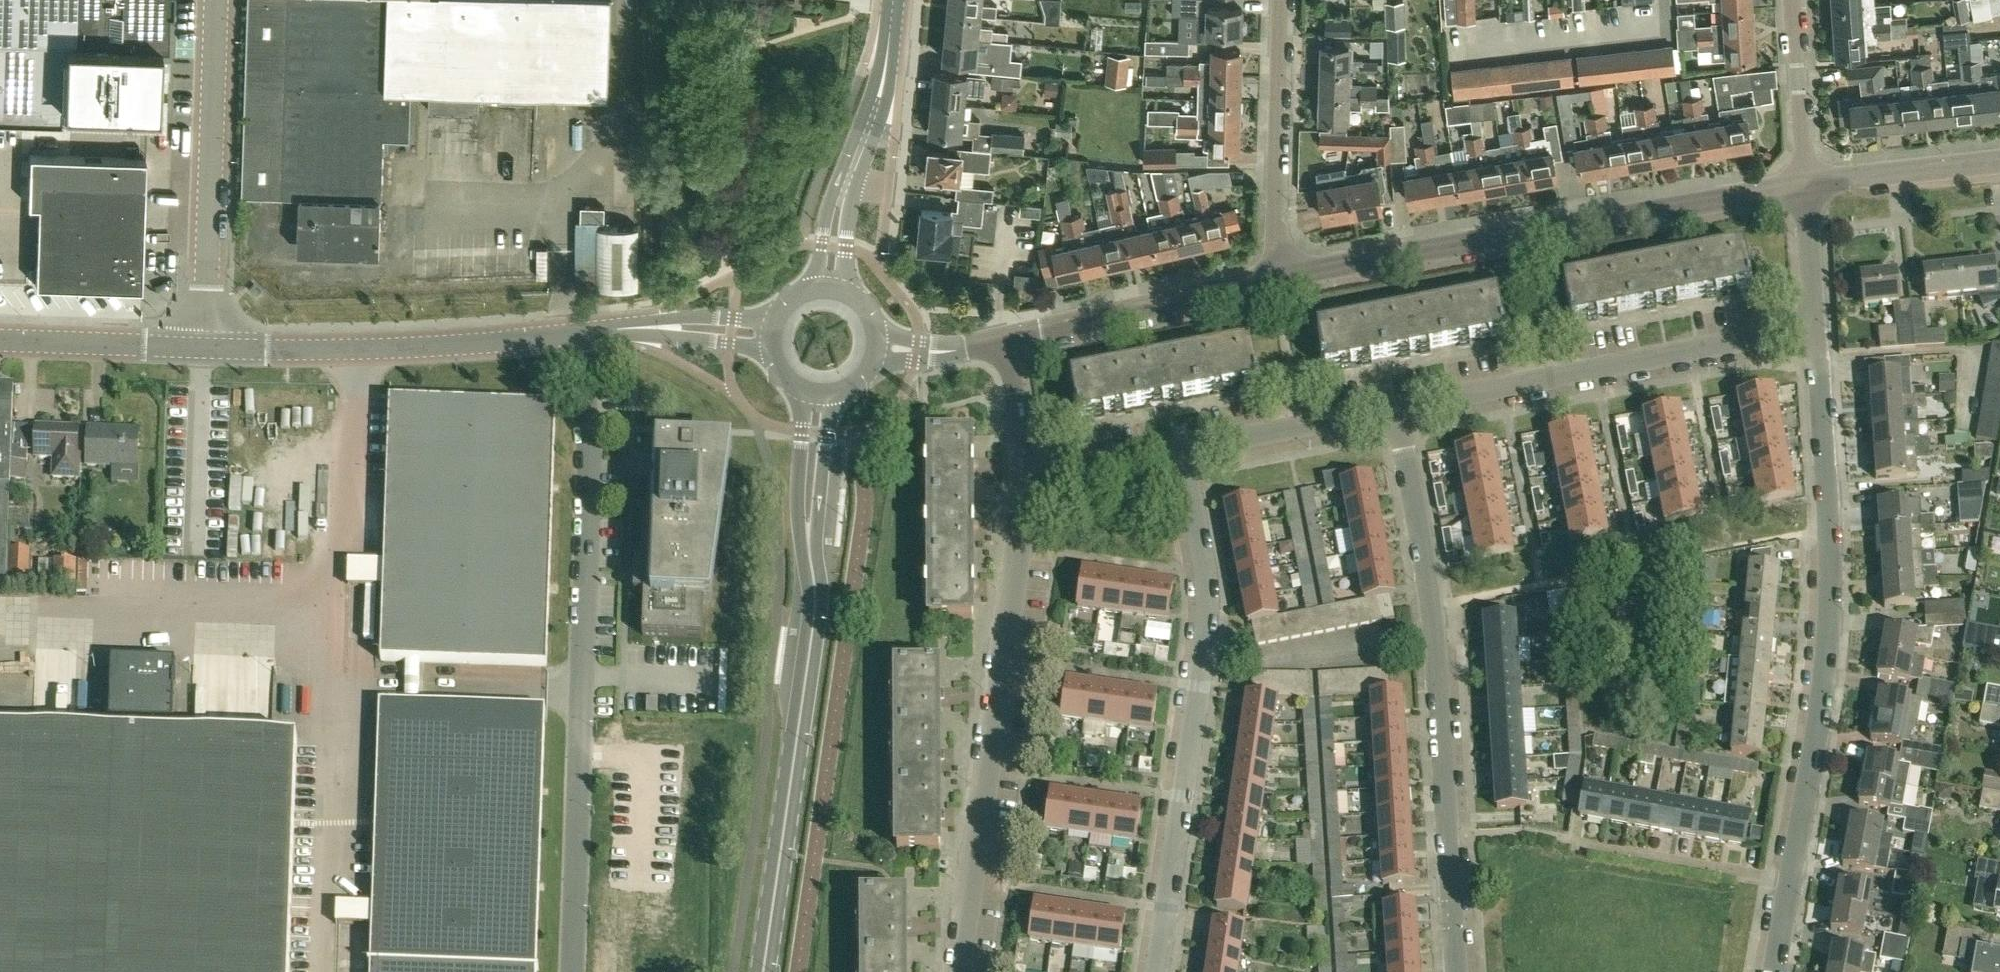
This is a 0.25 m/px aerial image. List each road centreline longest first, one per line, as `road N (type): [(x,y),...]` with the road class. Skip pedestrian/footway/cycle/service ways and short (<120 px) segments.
road 1 (unclassified): [(574,971),(591,459),(582,334)]
road 2 (residential): [(1456,971),(1435,630),(1395,407)]
road 3 (residential): [(1791,883),(1831,621),(1829,460),(1817,326)]
road 4 (unclassified): [(1274,277),(1805,185)]
road 5 (residential): [(1156,971),(1207,624),(1205,565),(1183,448)]
road 6 (residential): [(959,971),(1024,478)]
road 7 (residential): [(1395,407),(1817,326)]
road 8 (secondary): [(764,971),(815,611),(810,551)]
road 9 (unclassified): [(582,334),(355,350),(206,347)]
road 10 (unclassified): [(206,347),(214,0)]
road 11 (unclassified): [(1003,341),(1274,277)]
road 12 (residential): [(1274,277),(1281,0)]
road 13 (residential): [(1183,448),(1395,407)]
road 14 (residential): [(1791,883),(1579,843)]
road 15 (unclassified): [(206,347),(0,340)]
road 16 (unclassified): [(1805,185),(1999,163)]
road 17 (residential): [(1805,185),(1791,0)]
road 18 (secondary): [(854,164),(877,105),(891,0)]
road 19 (secondary): [(801,390),(799,521),(810,551)]
road 20 (residential): [(1024,478),(1183,448)]
road 21 (secondary): [(810,551),(839,392)]
road 22 (unclassified): [(777,315),(683,318),(635,329)]
road 23 (residential): [(1817,326),(1805,185)]
road 24 (unclassified): [(635,329),(772,355)]
road 25 (residential): [(1024,478),(1003,341)]
road 26 (secondary): [(854,164),(824,221),(812,288)]
road 27 (secondary): [(847,291),(854,164)]

